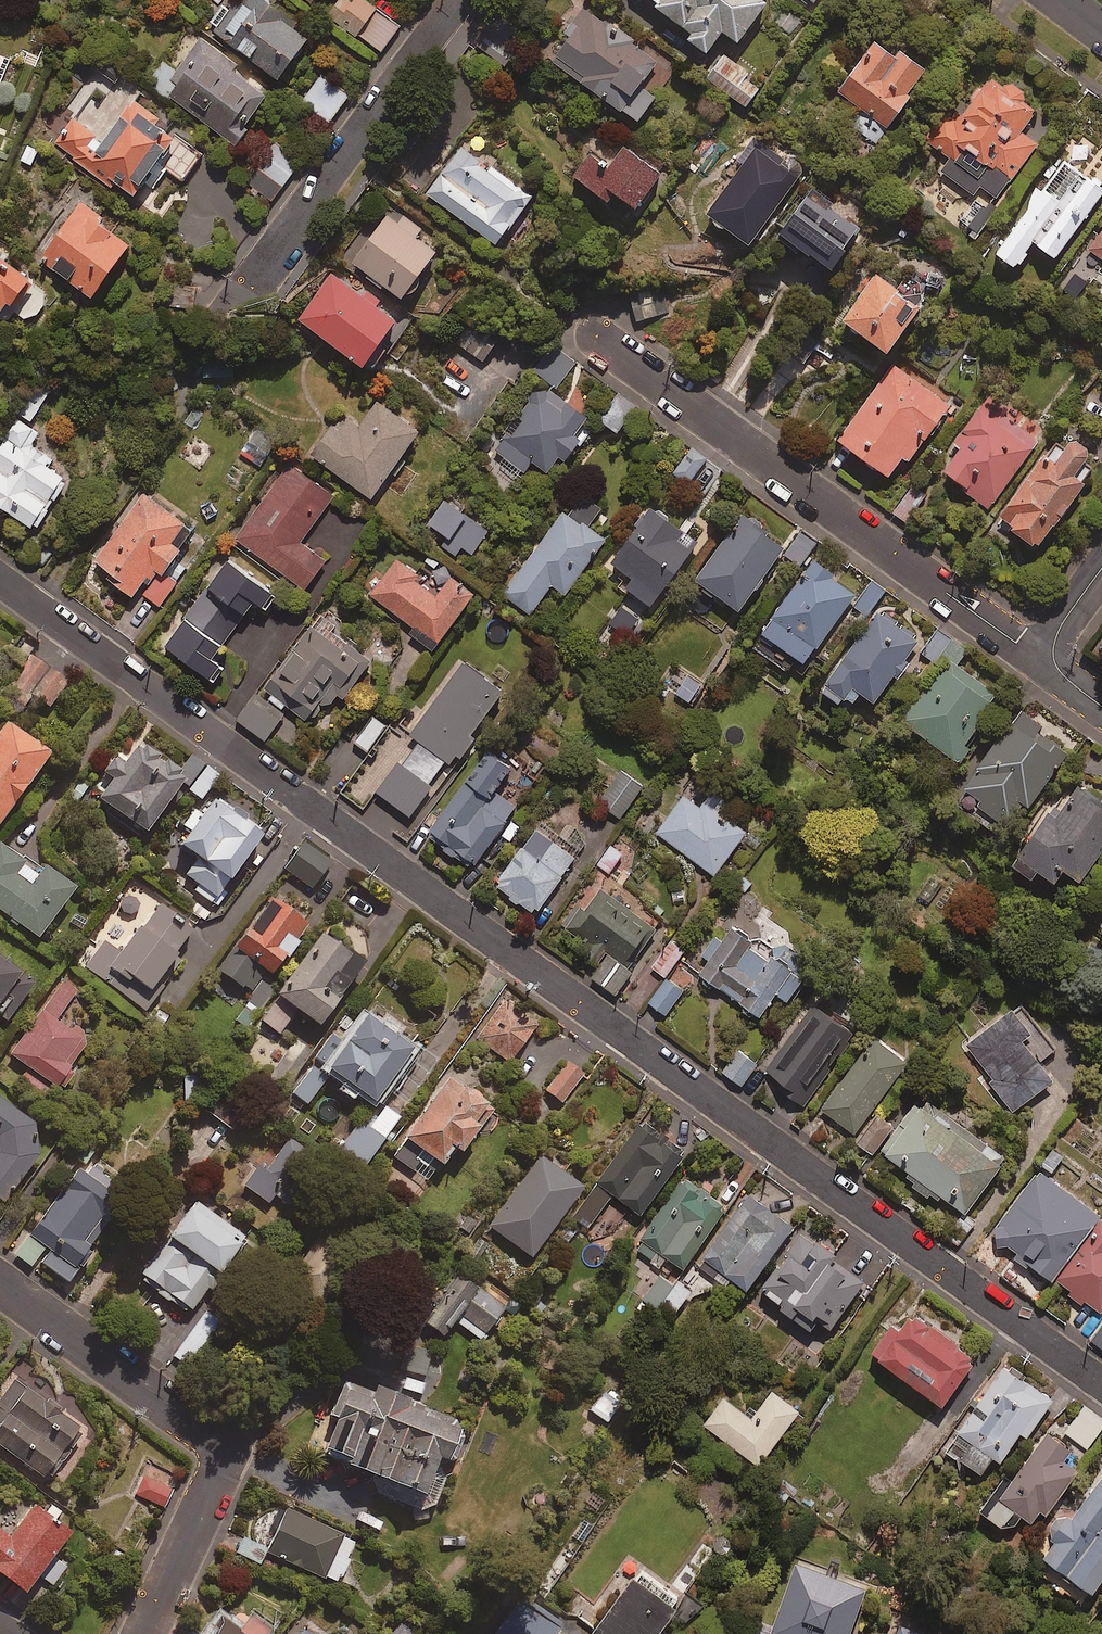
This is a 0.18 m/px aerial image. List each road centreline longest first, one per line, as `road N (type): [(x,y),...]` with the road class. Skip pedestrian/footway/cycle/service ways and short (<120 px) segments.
road 1 (residential): [(1101,1384),(0,579)]
road 2 (residential): [(1061,675),(593,334)]
road 3 (residential): [(0,1282),(213,1439),(221,1457),(215,1479),(145,1633)]
road 4 (residential): [(458,0),(250,289)]
road 5 (residential): [(1061,675),(1055,639),(1101,567)]

